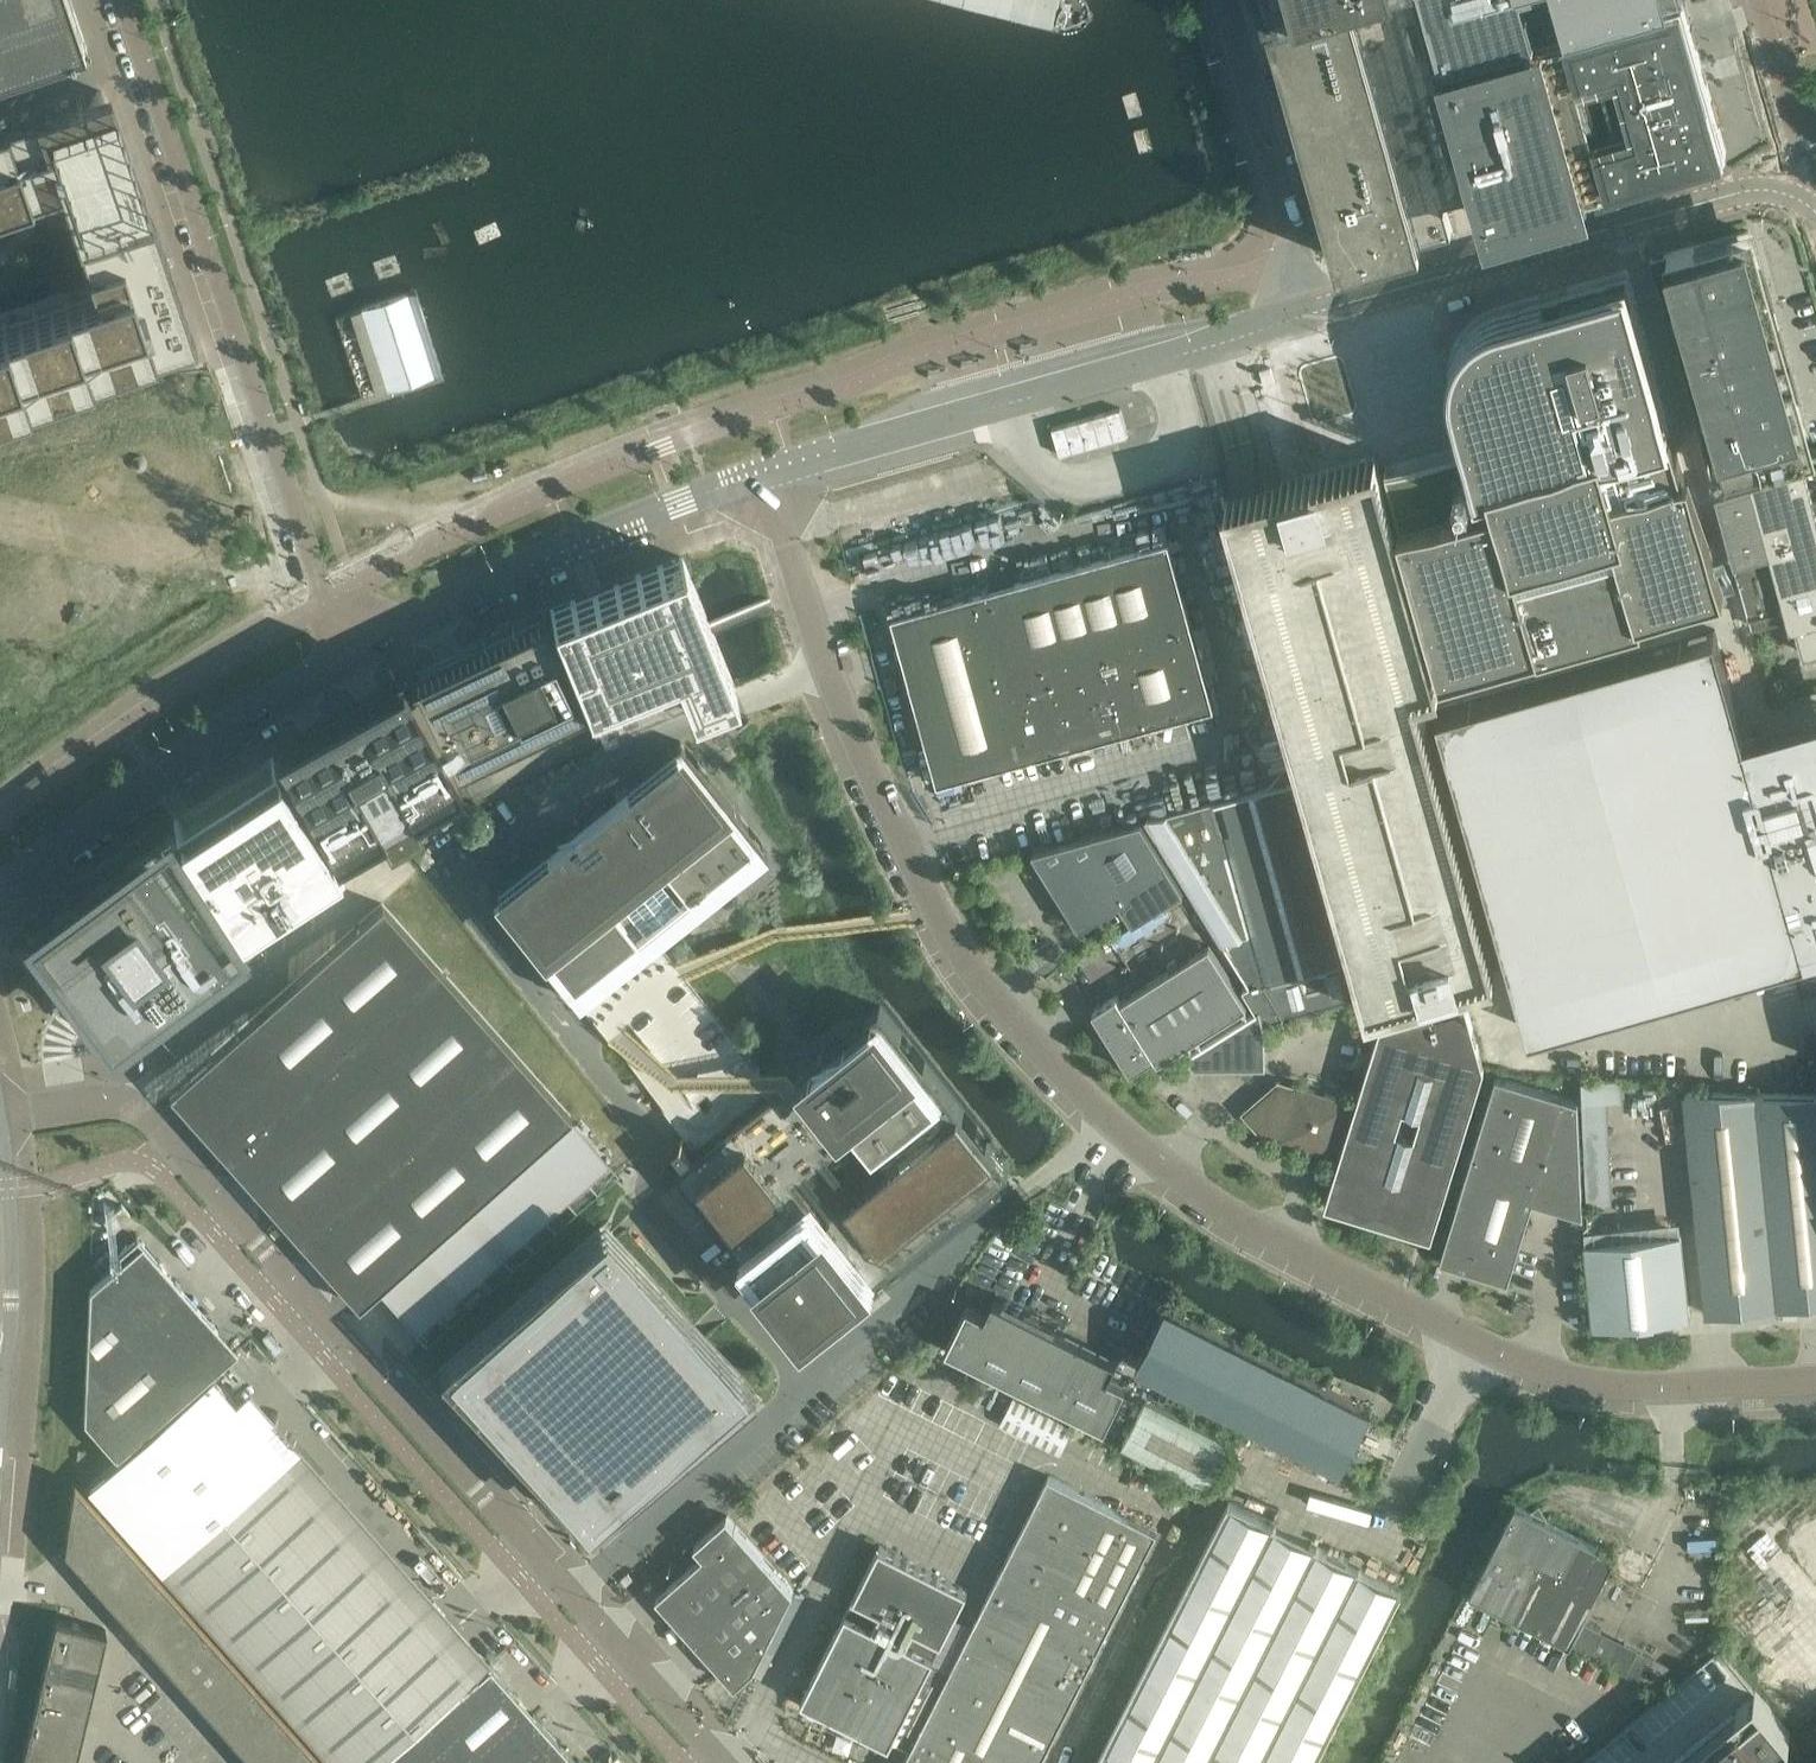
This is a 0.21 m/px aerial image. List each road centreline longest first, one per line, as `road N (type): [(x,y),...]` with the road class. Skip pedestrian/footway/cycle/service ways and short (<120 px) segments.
road 1 (unclassified): [(1815,1382),(1625,1385),(1535,1366),(1243,1220),(1140,1145),(1012,1018),(944,926),(832,680),(764,472)]
road 2 (unclassified): [(720,1762),(141,1113),(92,1102),(0,1118)]
road 3 (unclassified): [(349,656),(122,0)]
road 4 (residential): [(1800,199),(1740,192),(1304,315)]
road 5 (unclassified): [(764,472),(574,545),(349,656)]
road 6 (unclassified): [(349,656),(213,736),(0,891)]
road 7 (unclassified): [(1216,0),(1304,315)]
road 8 (residential): [(1304,315),(1003,405)]
road 9 (unclassified): [(1003,405),(764,472)]
road 10 (unclassified): [(0,1343),(10,1329),(12,1275),(0,1128)]
road 11 (unclassified): [(1800,199),(1812,146),(1772,0)]

